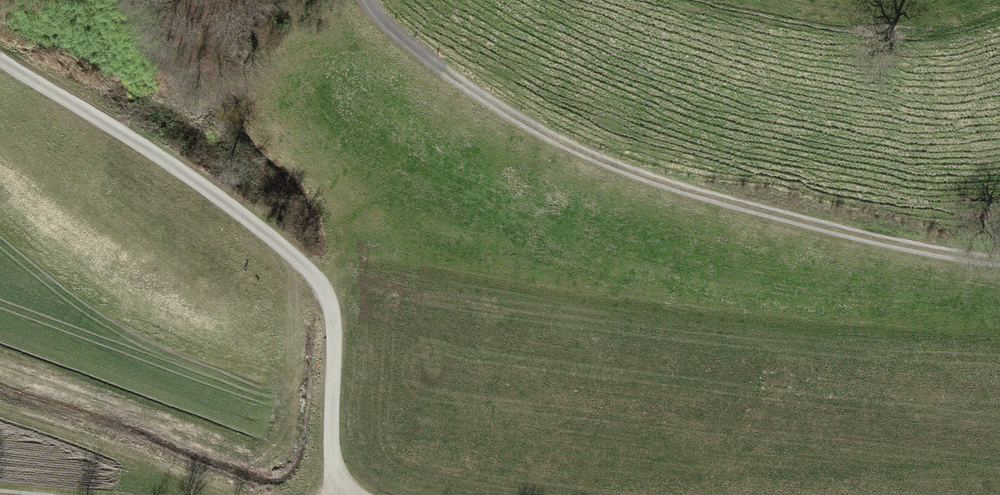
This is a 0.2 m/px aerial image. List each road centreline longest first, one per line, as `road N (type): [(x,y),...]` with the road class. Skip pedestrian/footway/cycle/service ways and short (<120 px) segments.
road 1 (track): [(999,263),(897,248),(633,174),(535,133),(441,69),(367,0)]
road 2 (track): [(0,60),(184,172),(310,271),(331,311),(333,494)]
road 3 (track): [(985,0),(964,11),(831,17),(751,0)]

